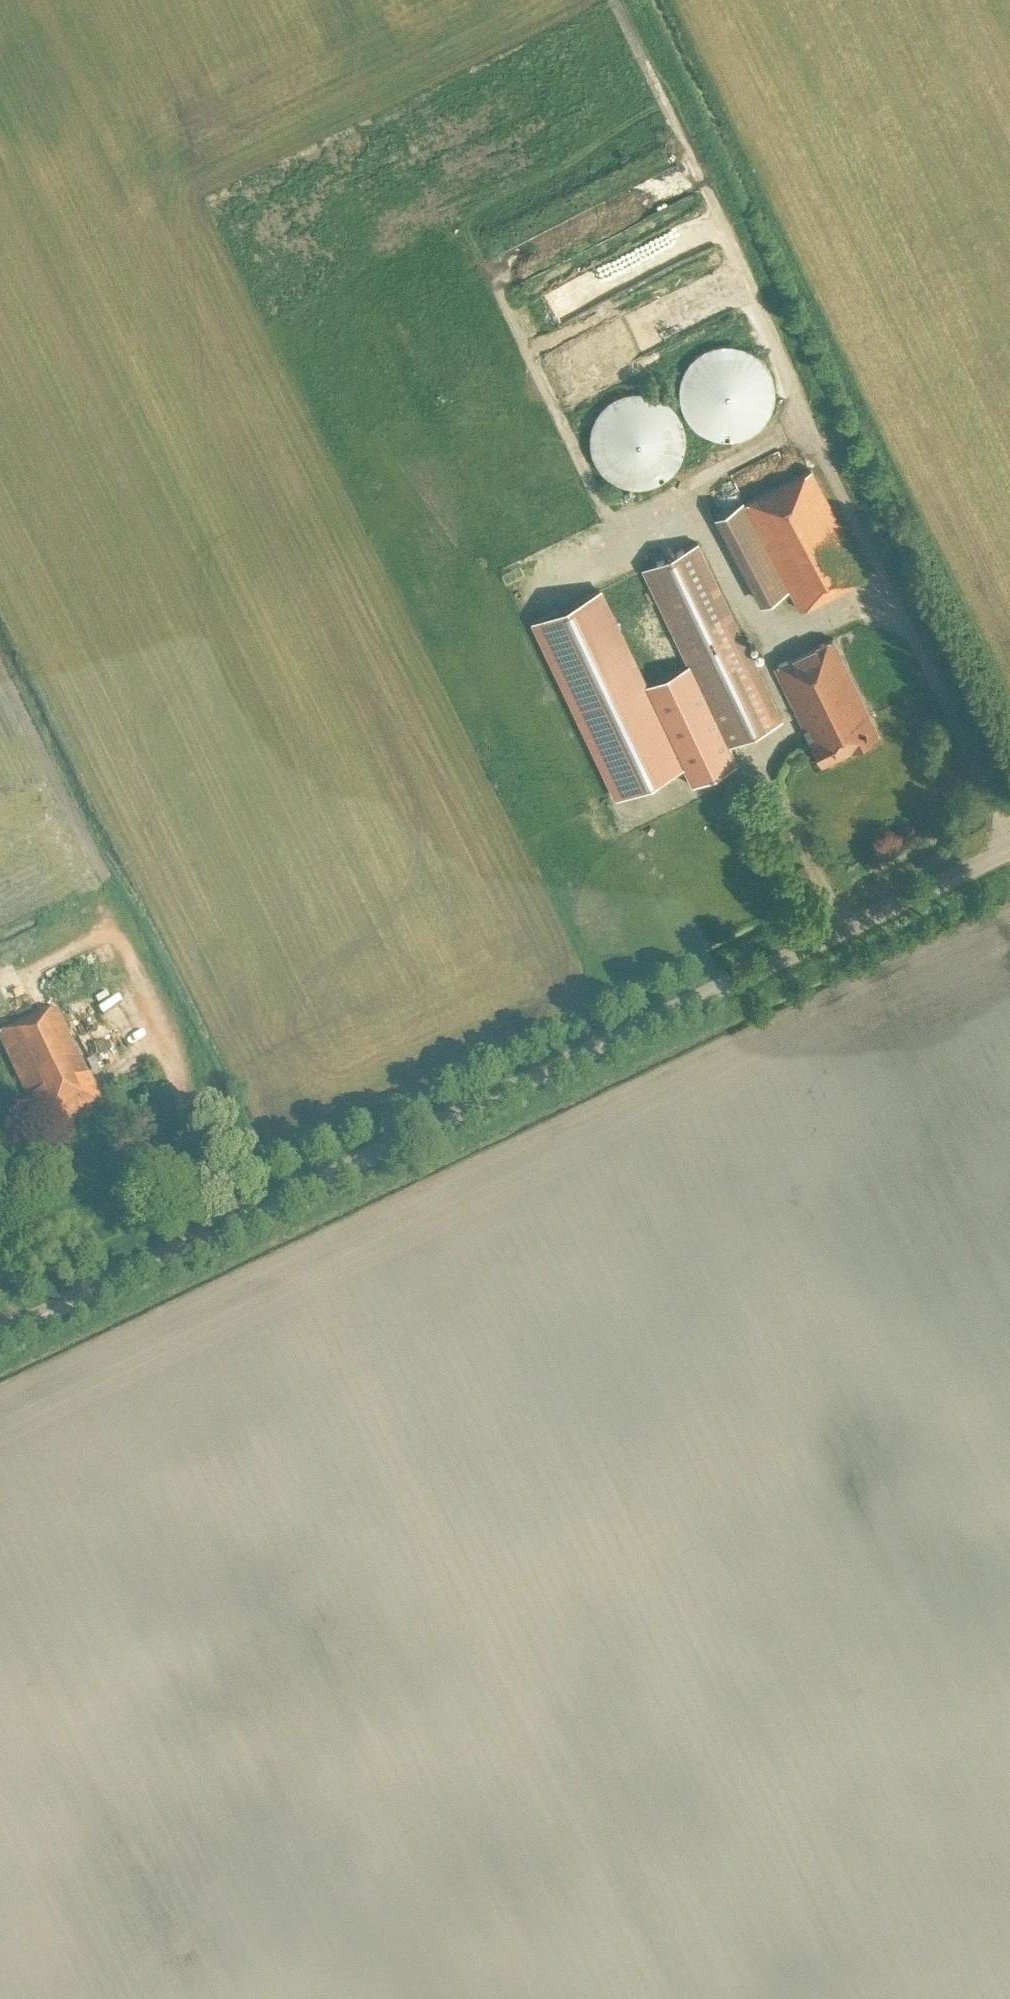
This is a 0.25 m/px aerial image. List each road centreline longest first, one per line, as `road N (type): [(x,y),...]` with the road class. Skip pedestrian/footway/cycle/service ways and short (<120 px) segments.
road 1 (unclassified): [(0,1338),(1009,852)]

